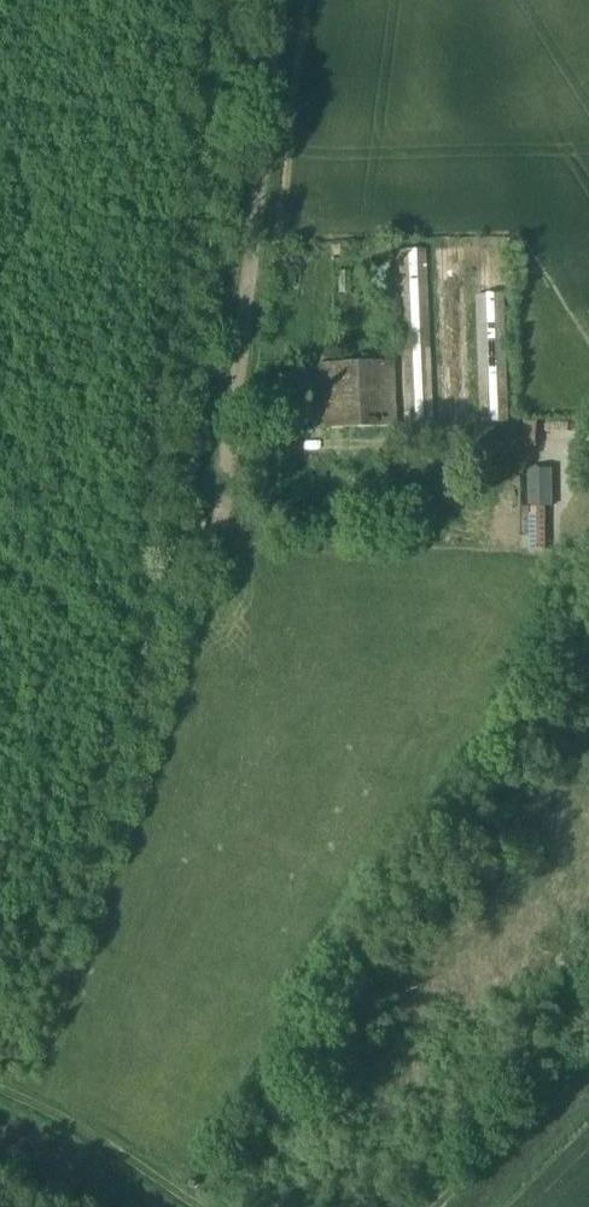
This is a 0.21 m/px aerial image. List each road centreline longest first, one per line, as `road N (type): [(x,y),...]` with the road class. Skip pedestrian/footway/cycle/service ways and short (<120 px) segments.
road 1 (unclassified): [(224,518),(284,0)]
road 2 (track): [(0,1098),(192,1206)]
road 3 (track): [(446,1206),(588,1062)]

